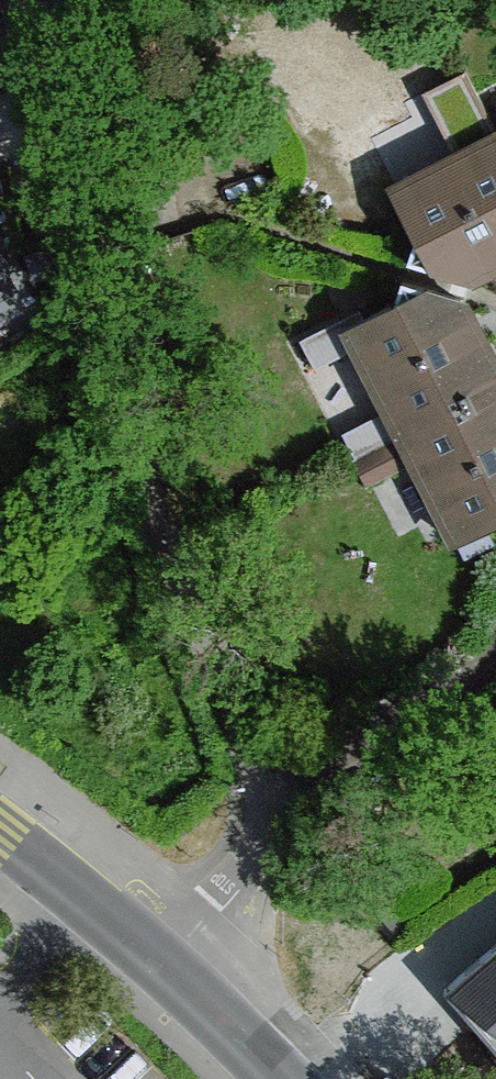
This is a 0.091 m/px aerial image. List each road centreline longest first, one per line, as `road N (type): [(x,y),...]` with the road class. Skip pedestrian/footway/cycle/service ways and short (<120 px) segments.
road 1 (residential): [(43,0),(112,372),(272,804),(250,871),(171,969)]
road 2 (residential): [(171,969),(0,829)]
road 3 (residential): [(285,1078),(171,969)]

